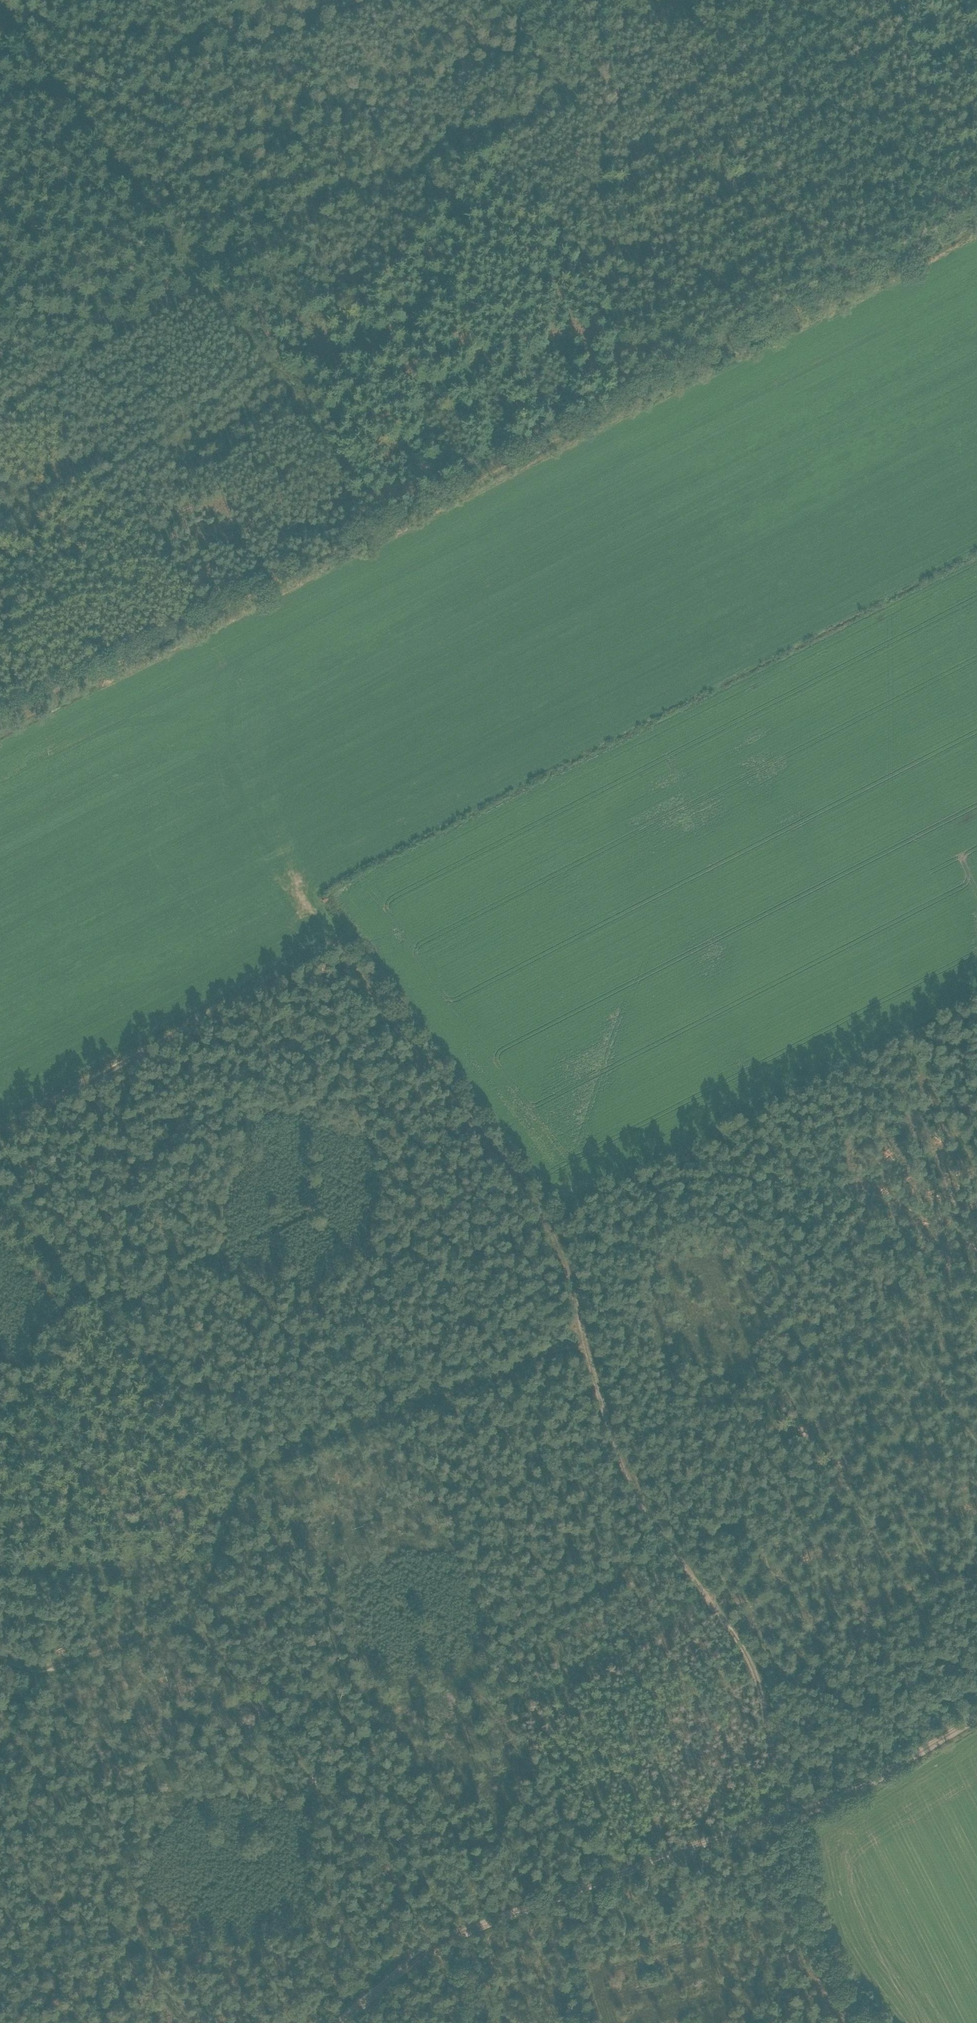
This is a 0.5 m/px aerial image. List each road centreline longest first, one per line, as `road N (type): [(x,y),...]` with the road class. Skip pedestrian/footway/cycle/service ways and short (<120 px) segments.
road 1 (track): [(976,1266),(614,1445),(582,1340),(234,1474),(183,1607)]
road 2 (track): [(582,1340),(557,1219),(352,937),(0,1135)]
road 3 (track): [(614,1445),(629,1482),(751,1647),(819,1941),(873,2022)]
road 4 (track): [(976,1720),(835,1798),(432,1941)]
road 5 (track): [(510,0),(587,110),(596,139),(618,407)]
road 6 (track): [(183,1607),(432,1941)]
road 7 (track): [(183,1607),(32,1669),(0,1647)]
road 8 (track): [(432,1941),(334,2022)]

